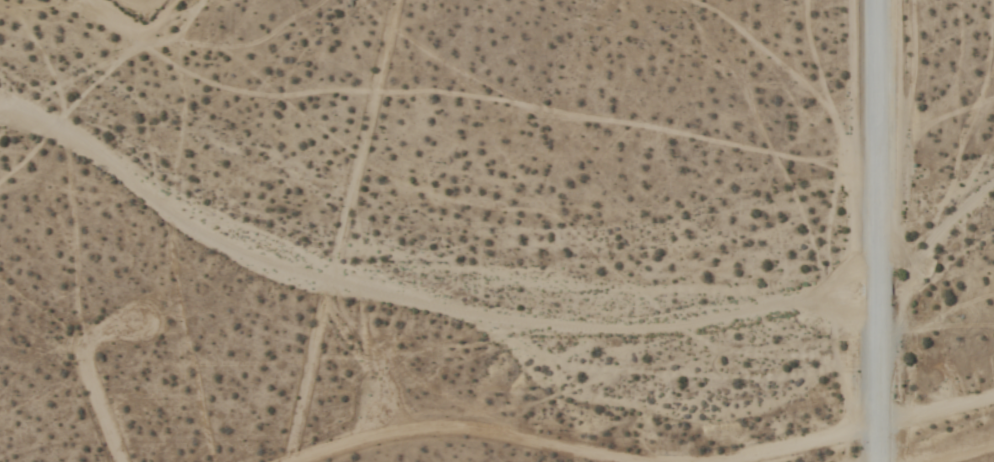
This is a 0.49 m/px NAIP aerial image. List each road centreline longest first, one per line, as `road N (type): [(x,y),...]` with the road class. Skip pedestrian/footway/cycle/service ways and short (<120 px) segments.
road 1 (residential): [(873,461),(881,377),(876,0)]
road 2 (track): [(600,461),(436,428),(382,434),(304,461)]
road 3 (track): [(993,402),(751,461)]

